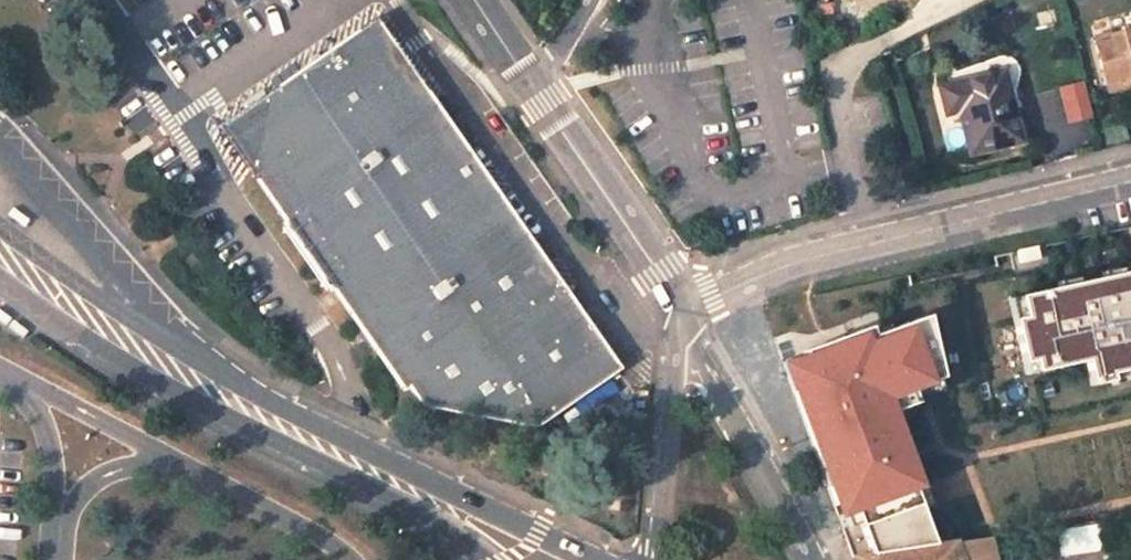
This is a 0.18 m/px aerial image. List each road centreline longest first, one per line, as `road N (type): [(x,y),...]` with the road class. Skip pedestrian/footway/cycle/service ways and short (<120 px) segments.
road 1 (tertiary): [(603,559),(246,387),(0,228)]
road 2 (tertiary): [(0,280),(175,394),(432,526),(478,559)]
road 3 (residential): [(874,241),(837,92),(864,50),(967,0)]
road 4 (tertiary): [(817,559),(683,312)]
road 5 (residential): [(874,241),(1130,181)]
road 6 (tertiary): [(683,312),(541,93)]
road 7 (tertiary): [(683,312),(650,546),(639,559)]
road 8 (residential): [(683,312),(802,257),(874,241)]

